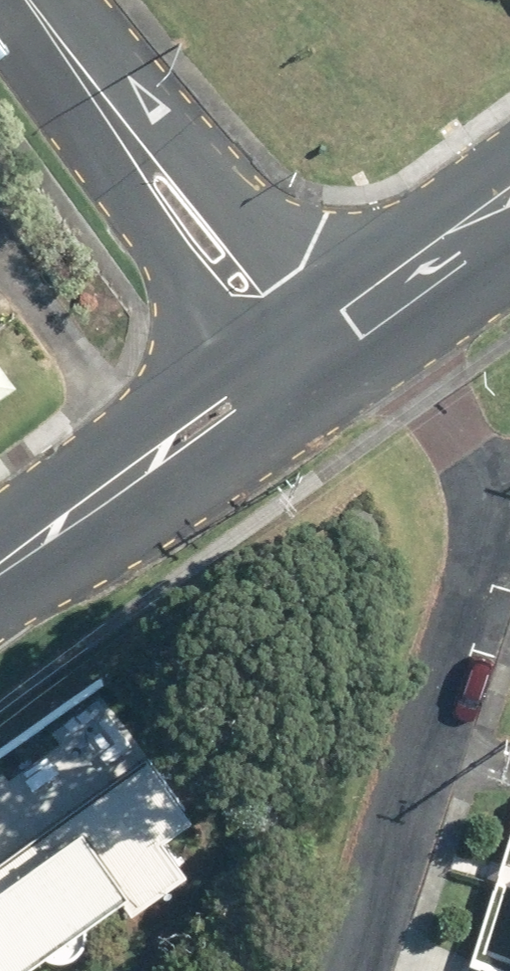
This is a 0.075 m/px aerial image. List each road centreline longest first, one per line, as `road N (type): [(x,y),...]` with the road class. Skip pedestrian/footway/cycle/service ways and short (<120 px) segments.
road 1 (residential): [(350,970),(486,556),(480,481),(389,292)]
road 2 (tertiary): [(112,110),(219,188),(337,327)]
road 3 (tertiary): [(278,392),(163,484),(32,542)]
road 4 (tertiary): [(32,542),(131,433),(213,376),(252,360)]
road 5 (tertiary): [(252,360),(161,234),(112,110)]
road 6 (tertiary): [(389,292),(509,209)]
road 7 (tertiary): [(24,0),(112,110)]

